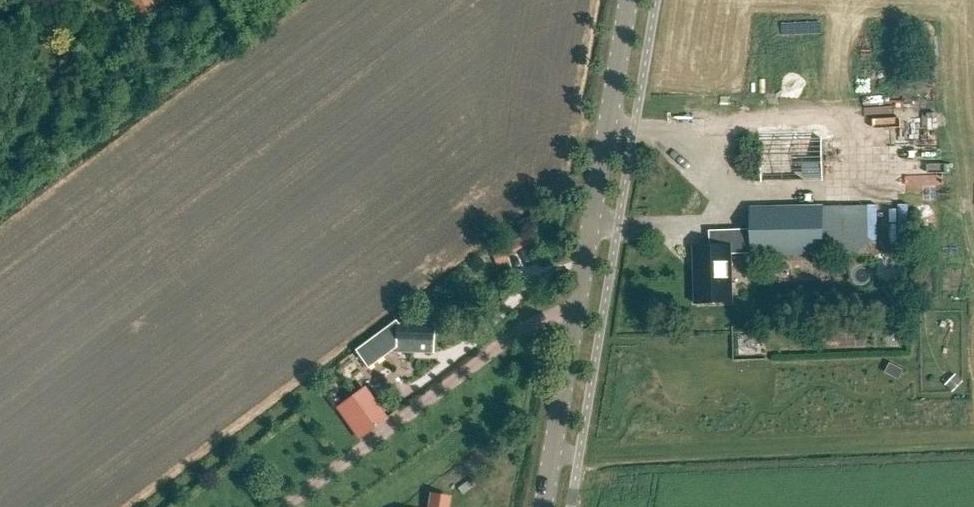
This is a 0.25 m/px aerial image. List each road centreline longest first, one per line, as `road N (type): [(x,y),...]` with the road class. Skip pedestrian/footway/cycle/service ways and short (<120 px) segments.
road 1 (secondary): [(542,506),(628,0)]

